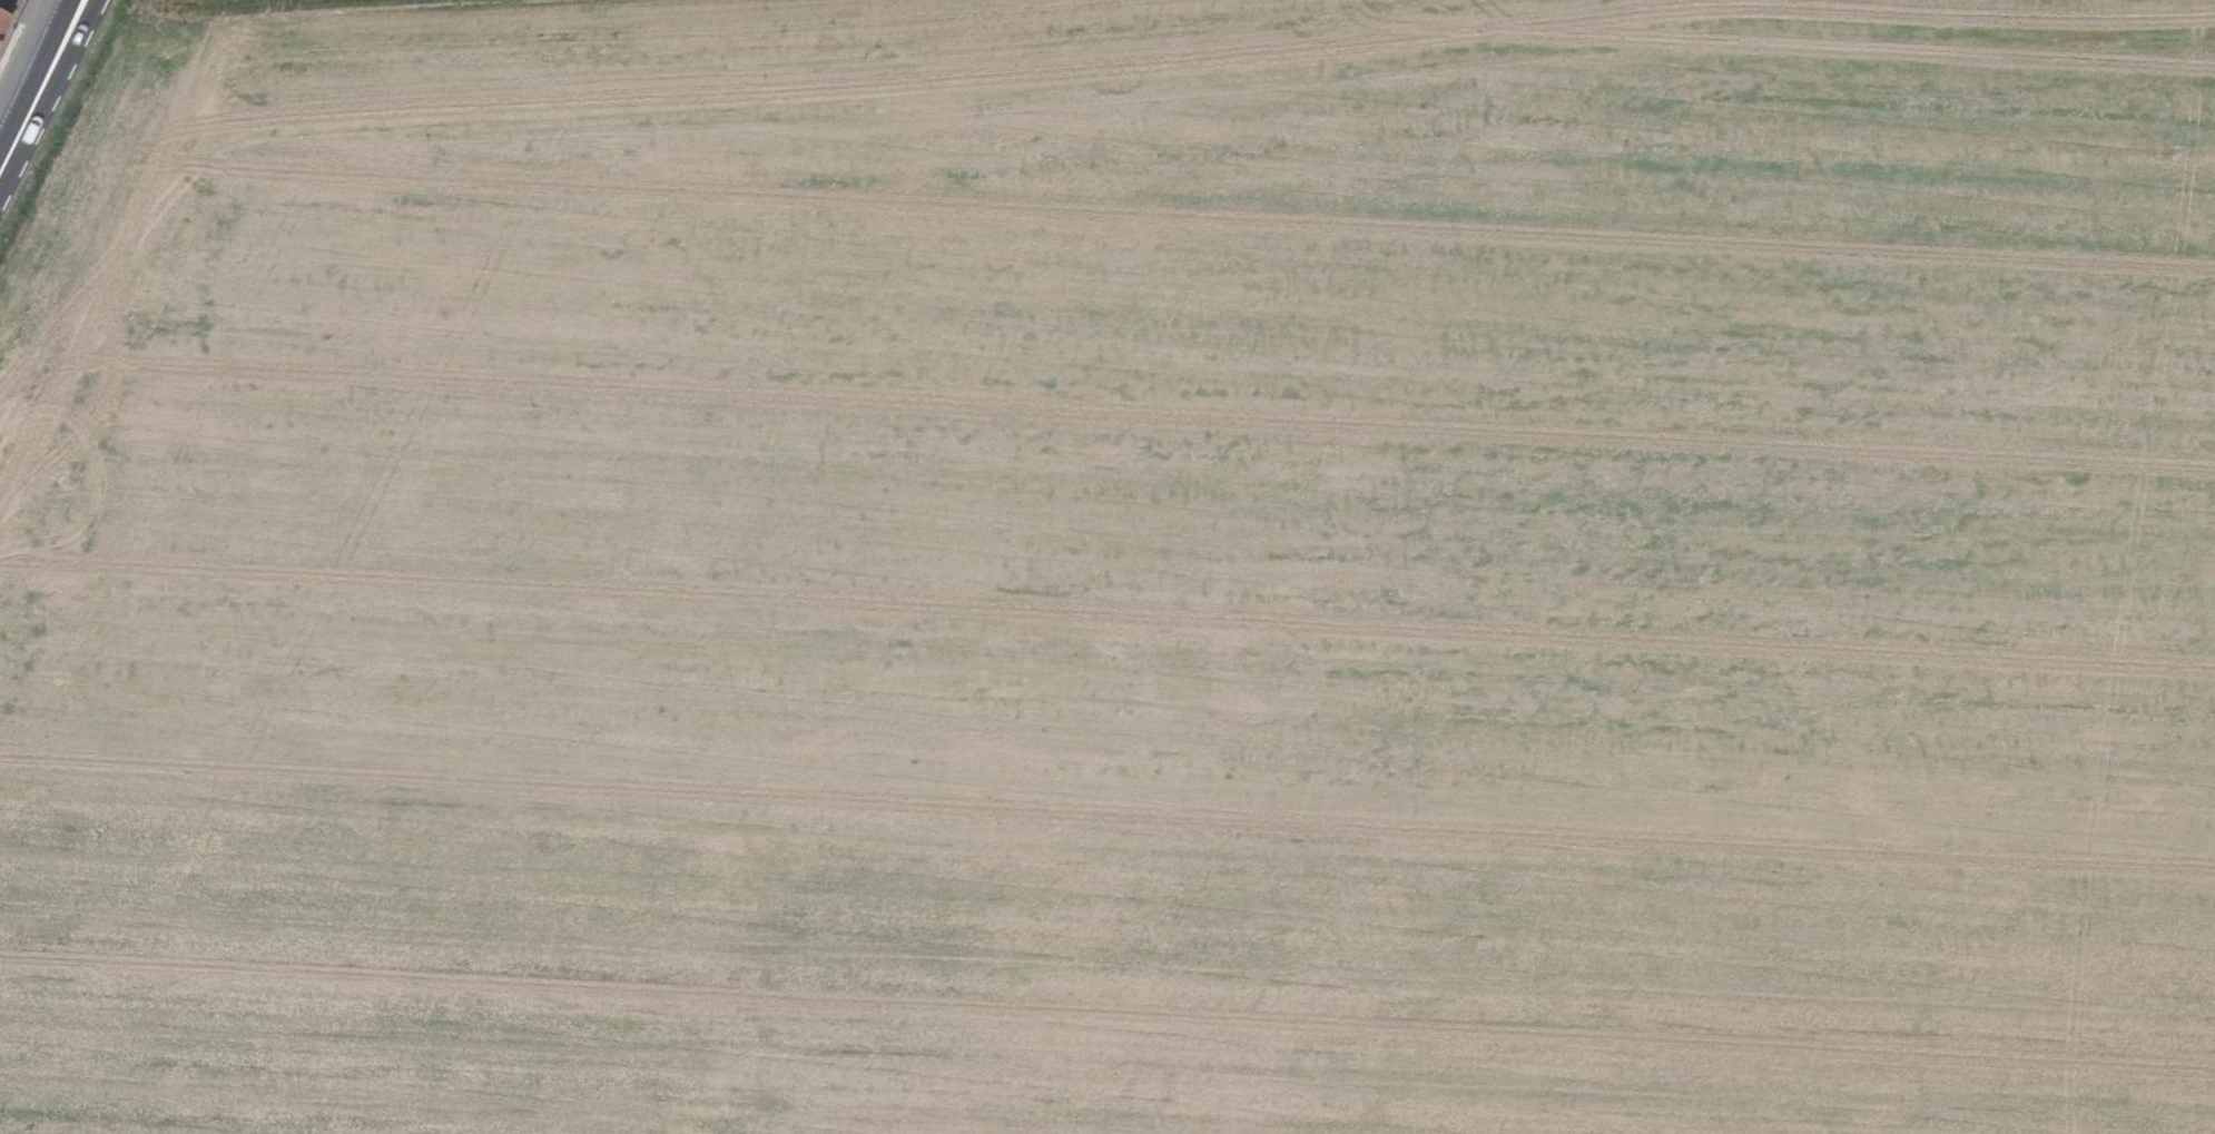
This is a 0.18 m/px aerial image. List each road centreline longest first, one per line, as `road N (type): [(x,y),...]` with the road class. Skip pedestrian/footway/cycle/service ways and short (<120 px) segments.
road 1 (primary): [(0,173),(54,64)]

